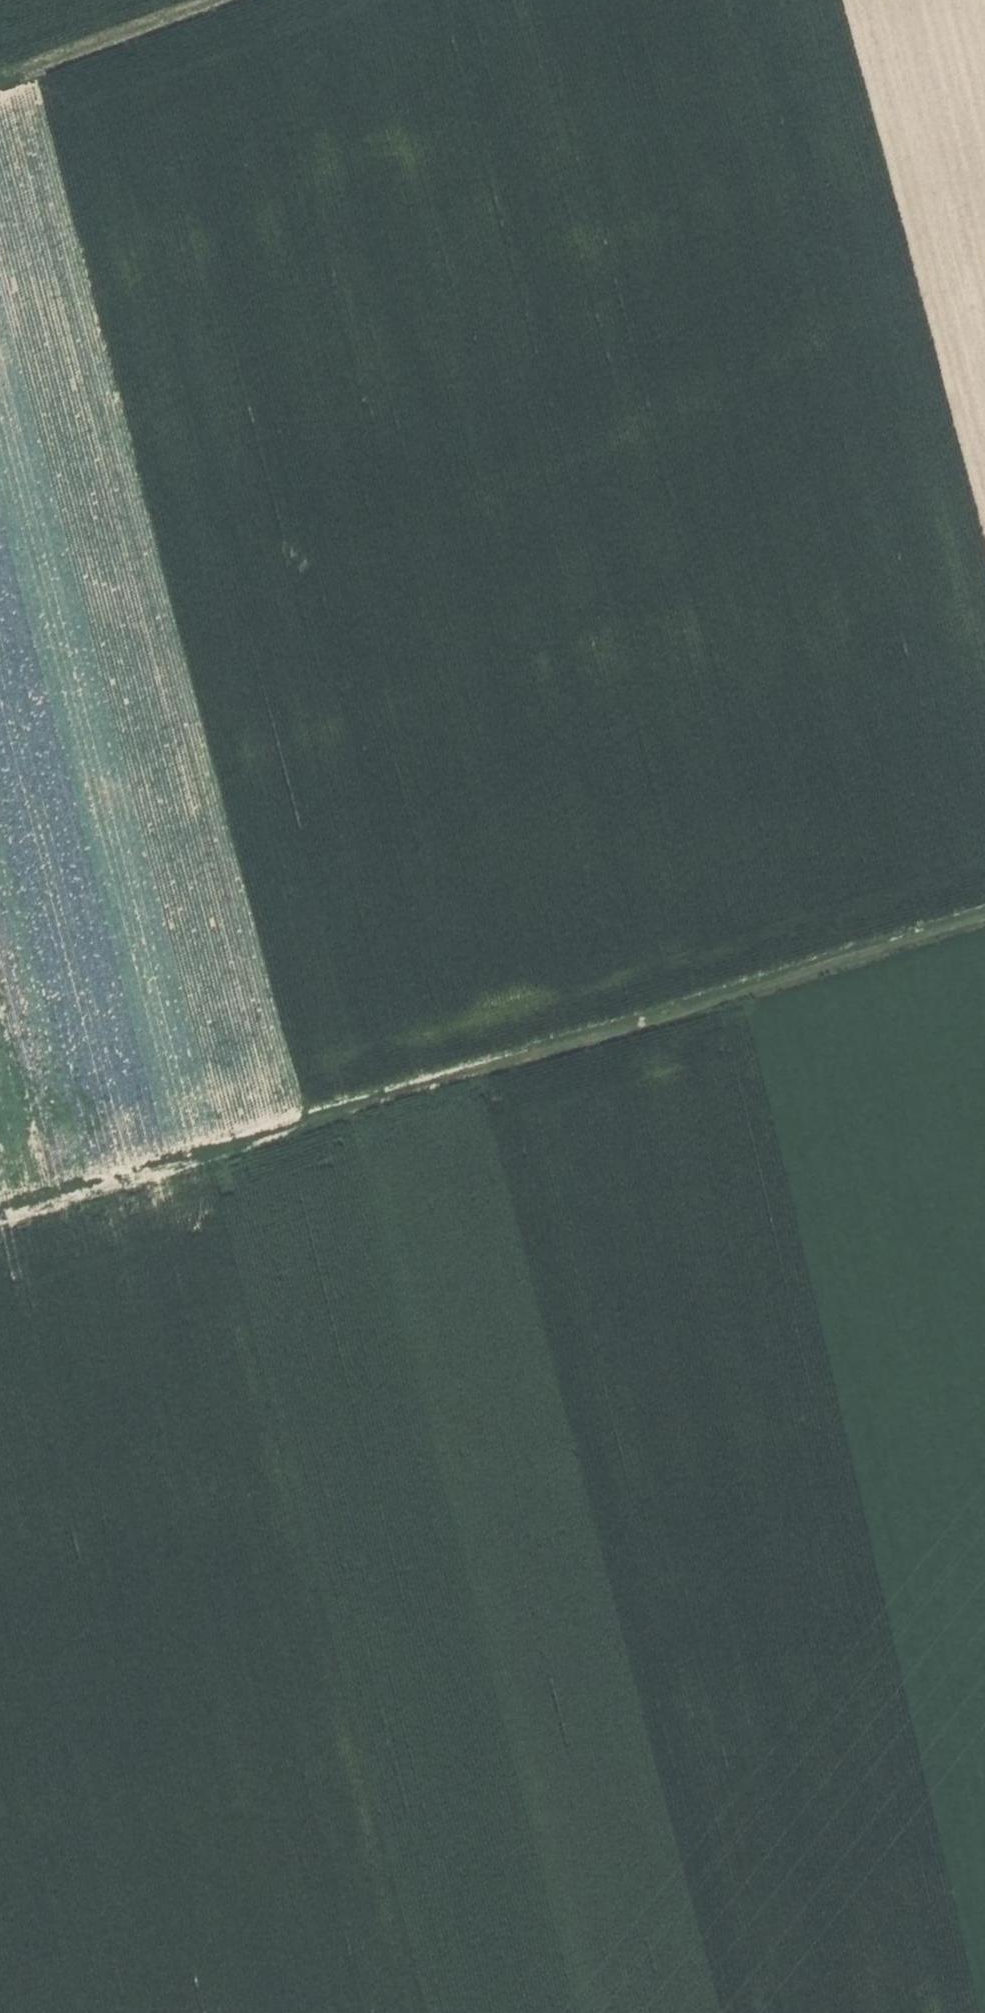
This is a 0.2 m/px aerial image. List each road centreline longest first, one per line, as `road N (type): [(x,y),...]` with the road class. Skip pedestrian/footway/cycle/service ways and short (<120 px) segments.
road 1 (track): [(984,915),(0,1218)]
road 2 (track): [(0,82),(215,0)]

